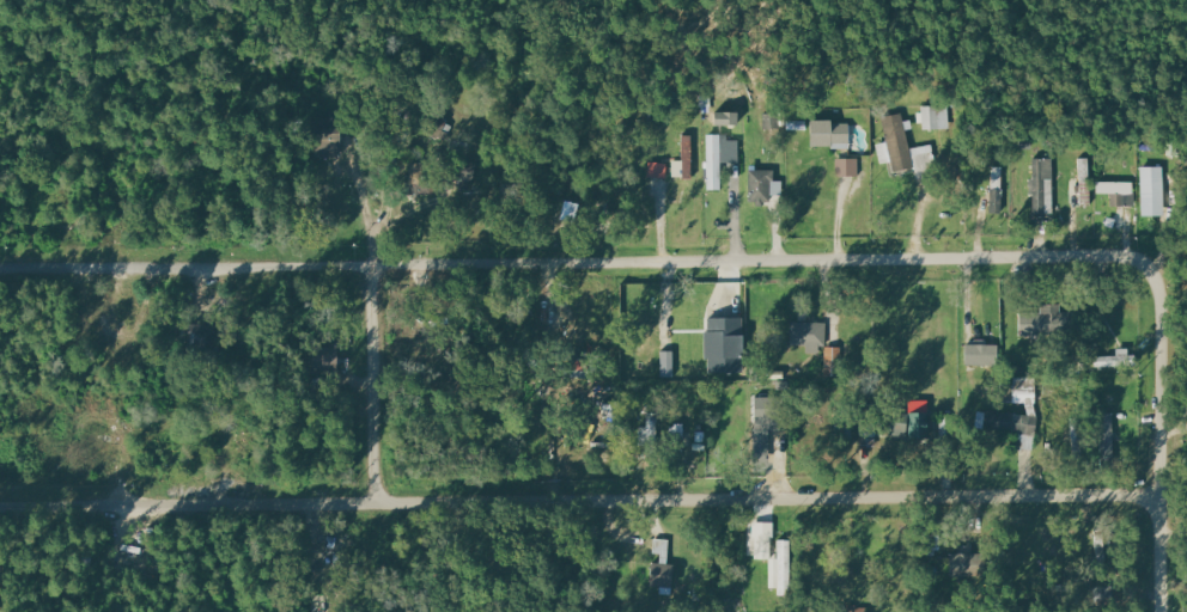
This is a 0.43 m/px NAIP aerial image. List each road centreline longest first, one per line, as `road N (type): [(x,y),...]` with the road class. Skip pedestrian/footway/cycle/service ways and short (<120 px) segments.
road 1 (residential): [(0,272),(1078,257),(1139,262),(1161,281),(1162,302)]
road 2 (residential): [(0,508),(1161,494)]
road 3 (residential): [(1162,302),(1164,611)]
road 4 (residential): [(375,221),(377,503)]

